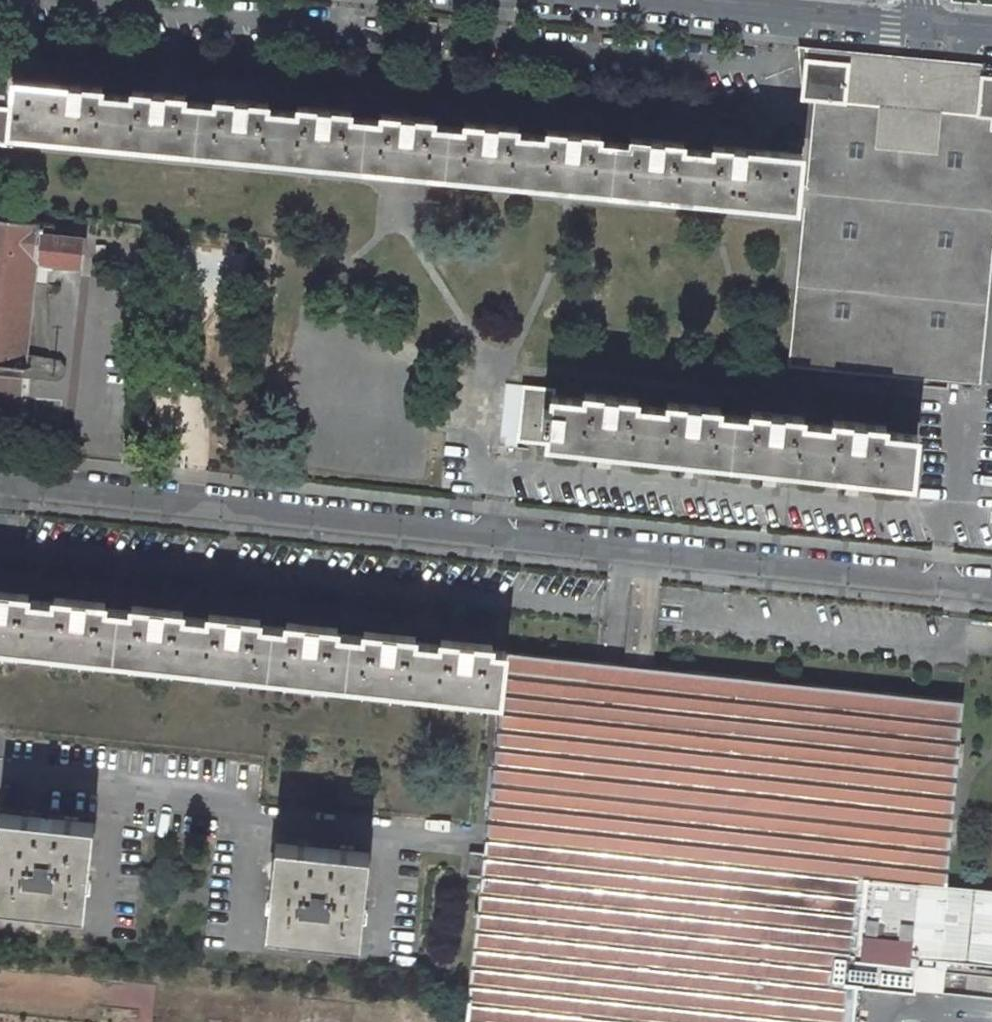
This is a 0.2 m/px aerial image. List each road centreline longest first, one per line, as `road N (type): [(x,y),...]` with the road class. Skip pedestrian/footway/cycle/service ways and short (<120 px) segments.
road 1 (residential): [(991,591),(0,494)]
road 2 (tertiary): [(927,29),(639,0)]

